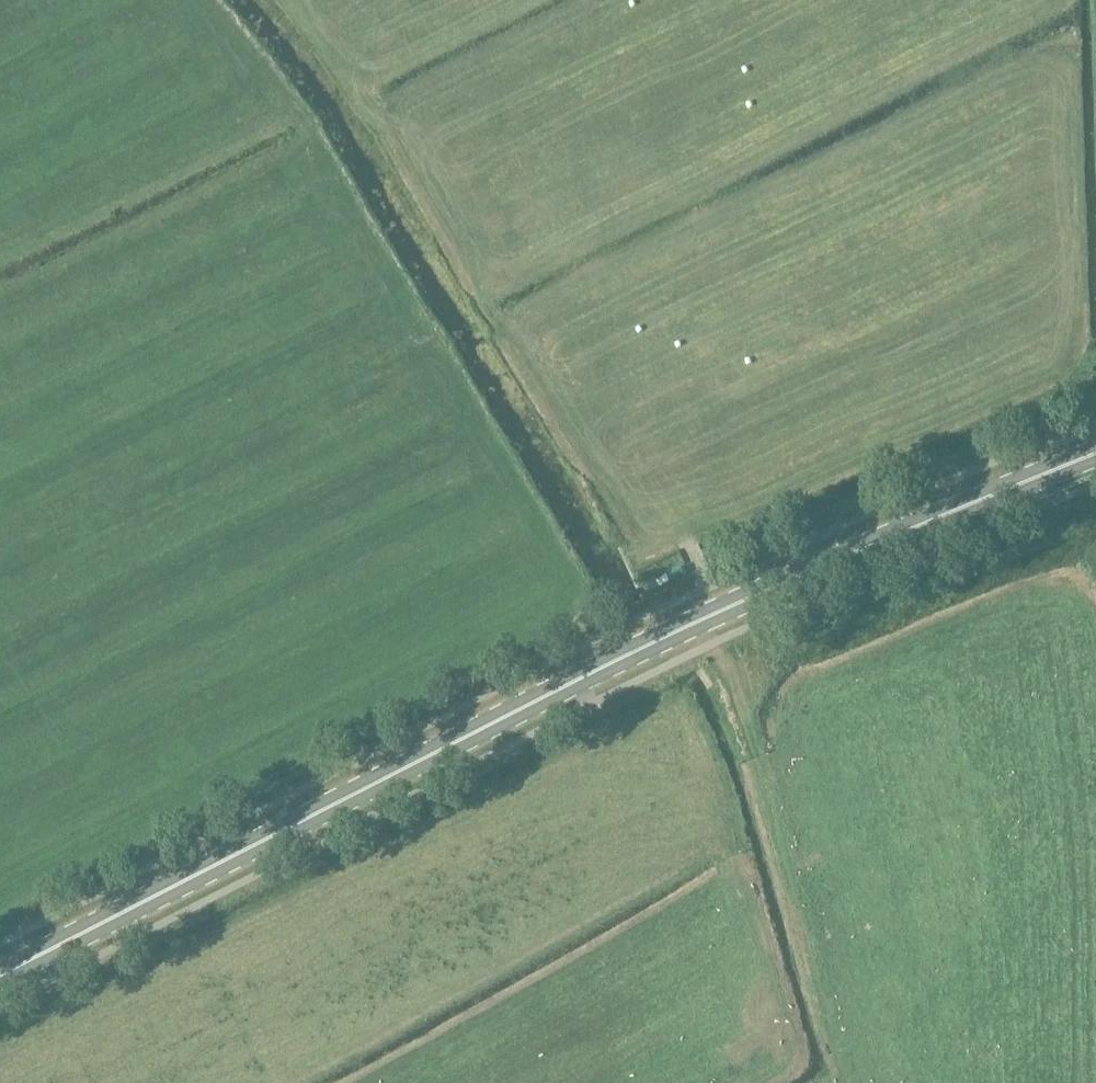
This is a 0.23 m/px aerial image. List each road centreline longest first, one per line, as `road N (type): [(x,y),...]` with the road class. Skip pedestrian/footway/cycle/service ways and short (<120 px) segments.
road 1 (primary): [(0,976),(648,646),(1095,454)]

